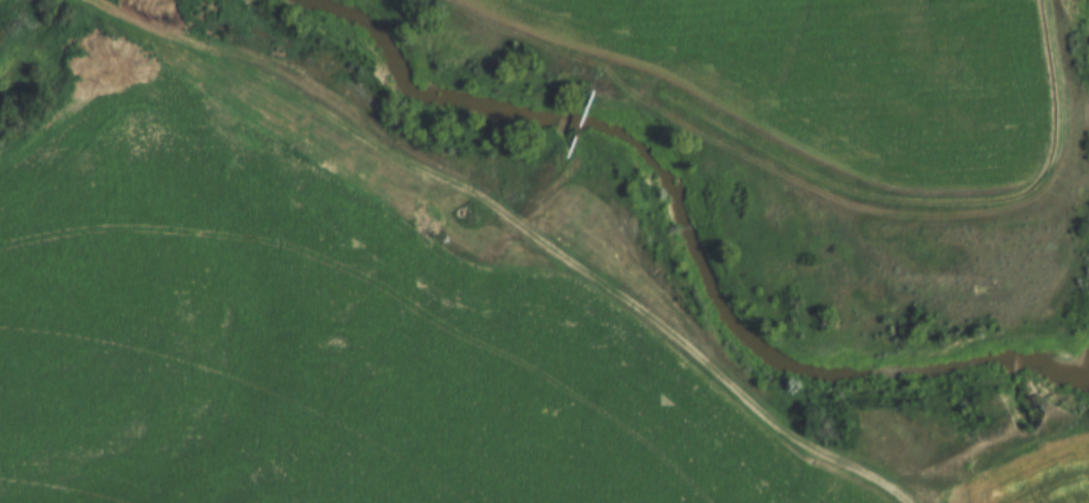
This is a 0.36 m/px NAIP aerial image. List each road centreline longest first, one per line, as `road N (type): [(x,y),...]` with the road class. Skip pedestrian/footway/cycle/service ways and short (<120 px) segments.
road 1 (track): [(287,502),(478,281),(519,240),(543,237),(801,458),(917,482),(973,502)]
road 2 (track): [(1051,0),(1057,141),(1046,170),(1016,196),(971,211),(897,212),(848,200),(673,109)]
road 3 (track): [(92,0),(100,14),(97,127),(117,175),(192,287),(215,397),(237,447),(293,497)]
road 4 (track): [(990,502),(1002,472),(1026,451),(1088,433)]

